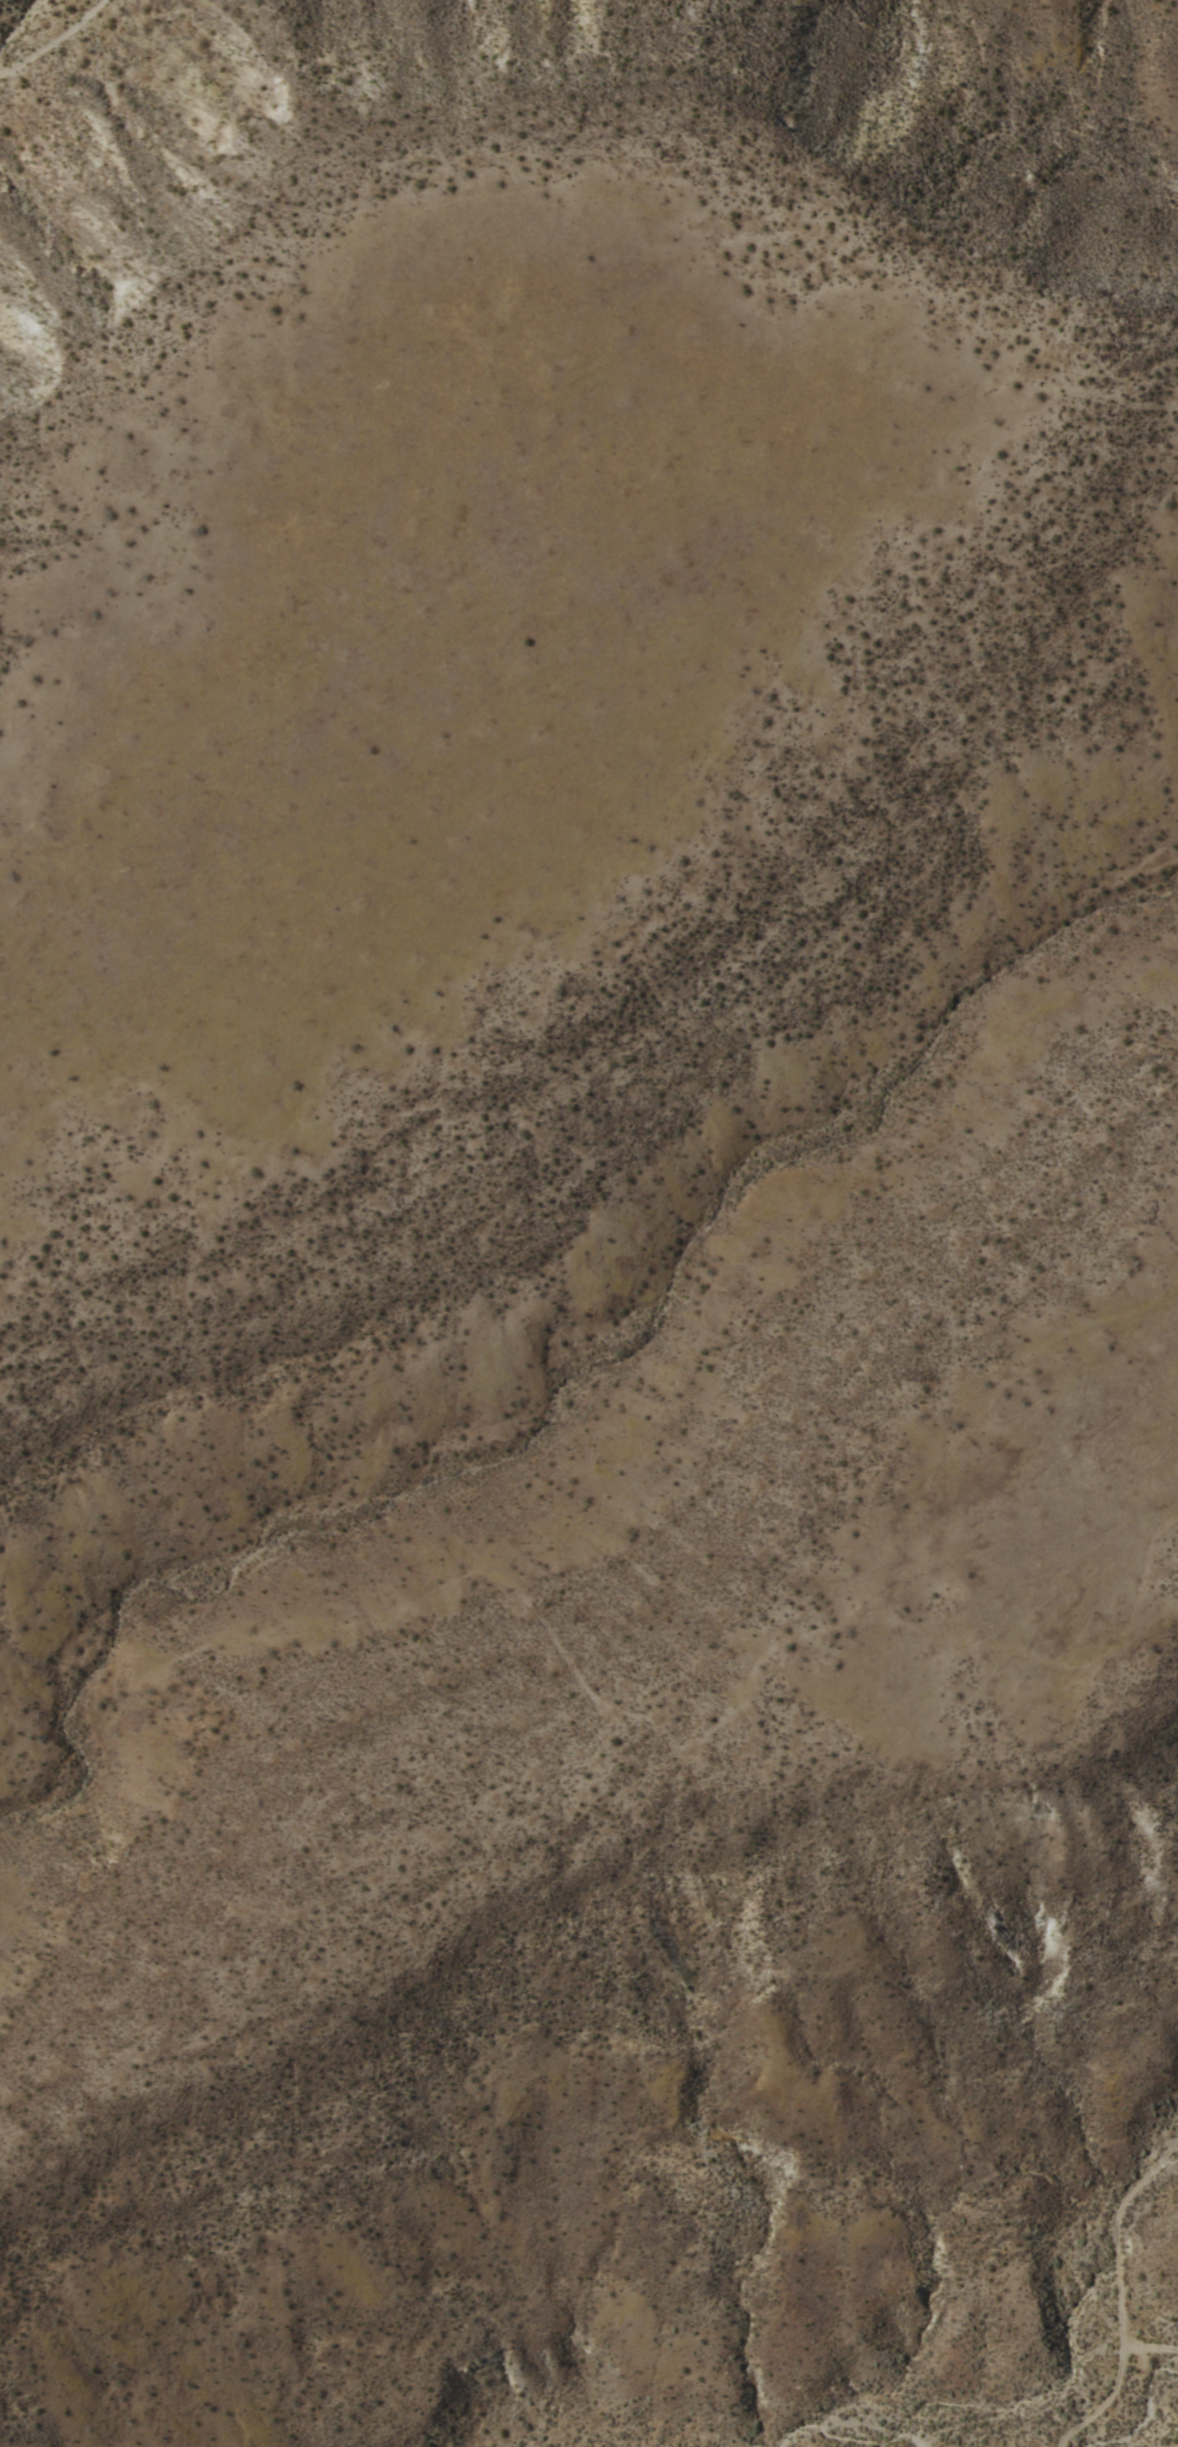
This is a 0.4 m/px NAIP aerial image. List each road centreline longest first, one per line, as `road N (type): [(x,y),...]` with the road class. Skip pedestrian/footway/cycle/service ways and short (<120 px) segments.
road 1 (track): [(0,72),(68,32),(102,0)]

